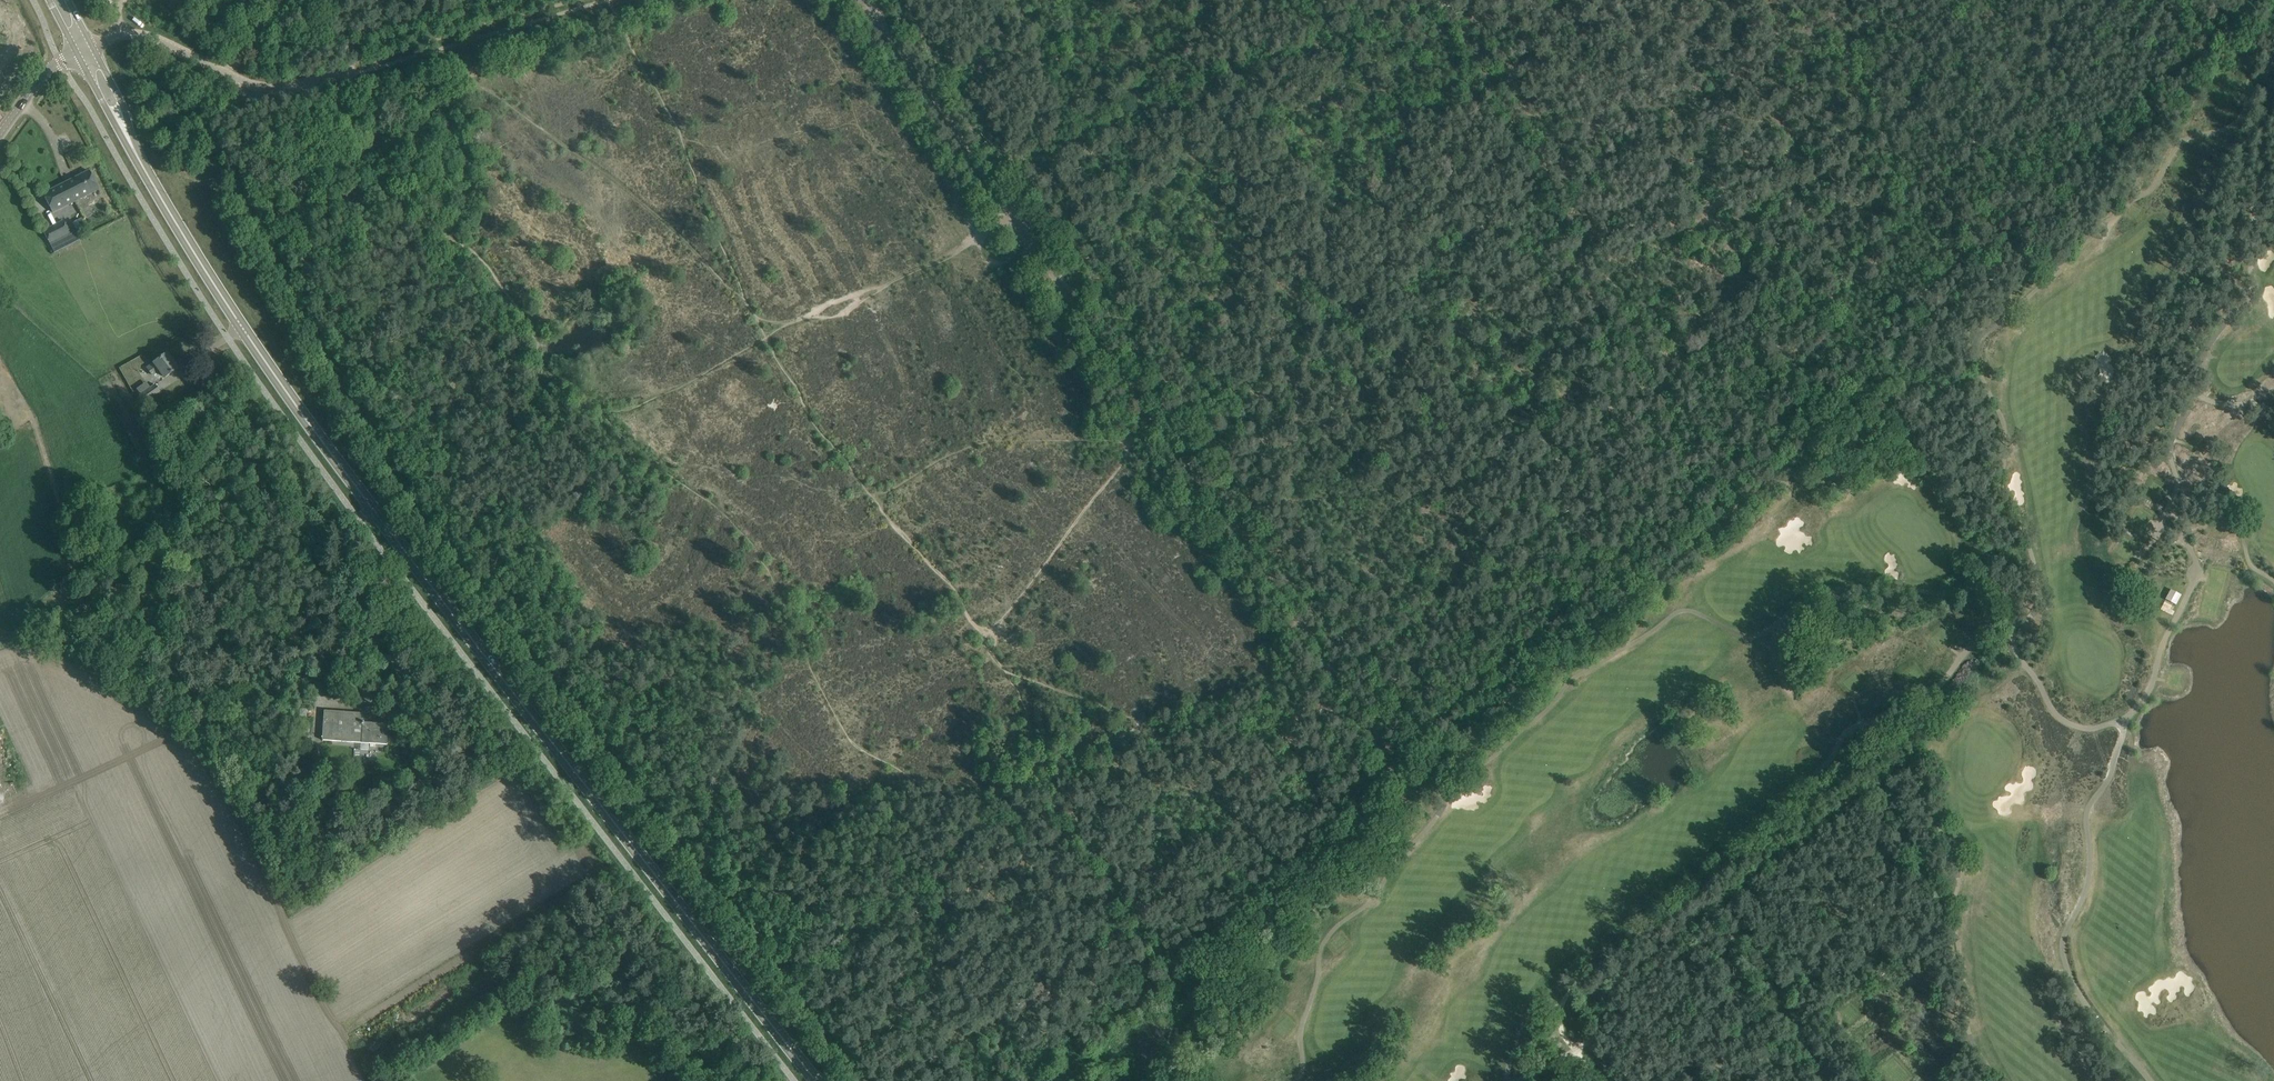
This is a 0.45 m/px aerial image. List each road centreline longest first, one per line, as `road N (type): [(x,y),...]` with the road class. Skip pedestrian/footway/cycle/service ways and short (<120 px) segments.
road 1 (secondary): [(817,1080),(257,351),(134,148)]
road 2 (unclassified): [(376,62),(283,89),(242,81),(149,37),(121,34),(93,47)]
road 3 (track): [(376,62),(570,0)]

